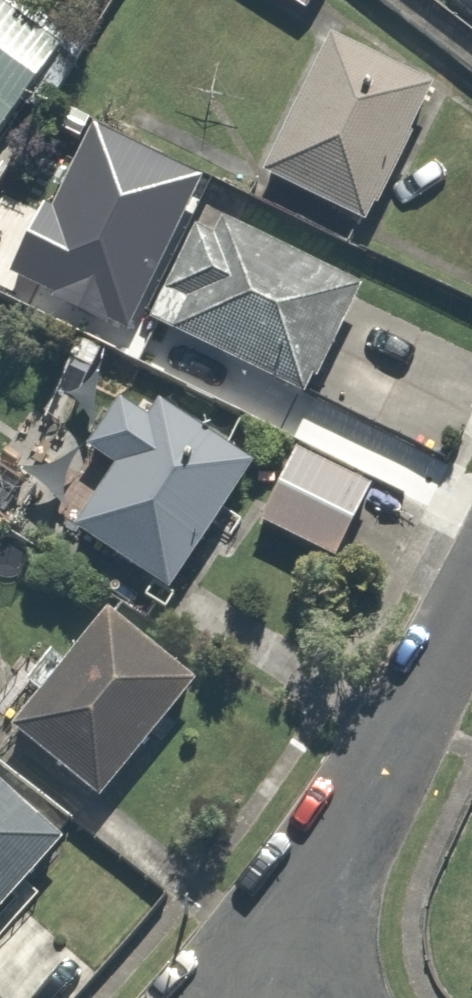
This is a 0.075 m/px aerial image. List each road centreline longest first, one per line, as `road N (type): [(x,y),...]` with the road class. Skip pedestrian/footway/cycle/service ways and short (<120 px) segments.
road 1 (residential): [(210,997),(387,752),(471,582)]

